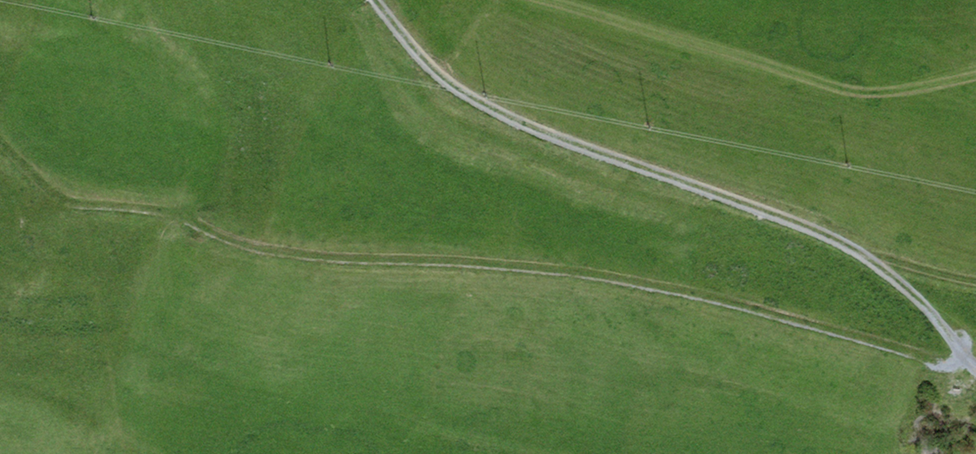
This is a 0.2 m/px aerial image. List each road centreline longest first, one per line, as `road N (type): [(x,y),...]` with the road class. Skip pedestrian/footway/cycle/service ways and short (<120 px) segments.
road 1 (track): [(963,360),(935,360),(748,306),(592,275),(235,244),(185,219),(72,202),(0,142)]
road 2 (track): [(377,0),(459,91),(505,118),(831,238),(877,264),(928,308),(975,369)]
road 3 (track): [(185,219),(157,224),(147,242),(133,323),(94,453)]

